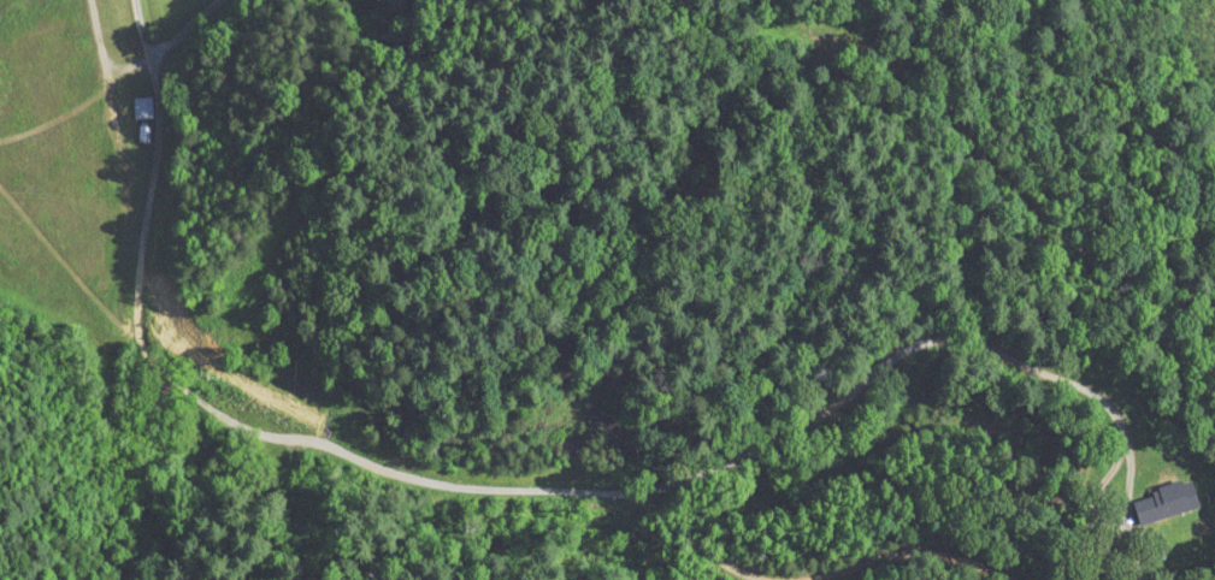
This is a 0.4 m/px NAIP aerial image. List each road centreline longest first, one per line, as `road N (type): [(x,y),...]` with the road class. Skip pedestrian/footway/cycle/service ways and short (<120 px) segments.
road 1 (residential): [(135,0),(158,107),(136,295),(142,348)]

